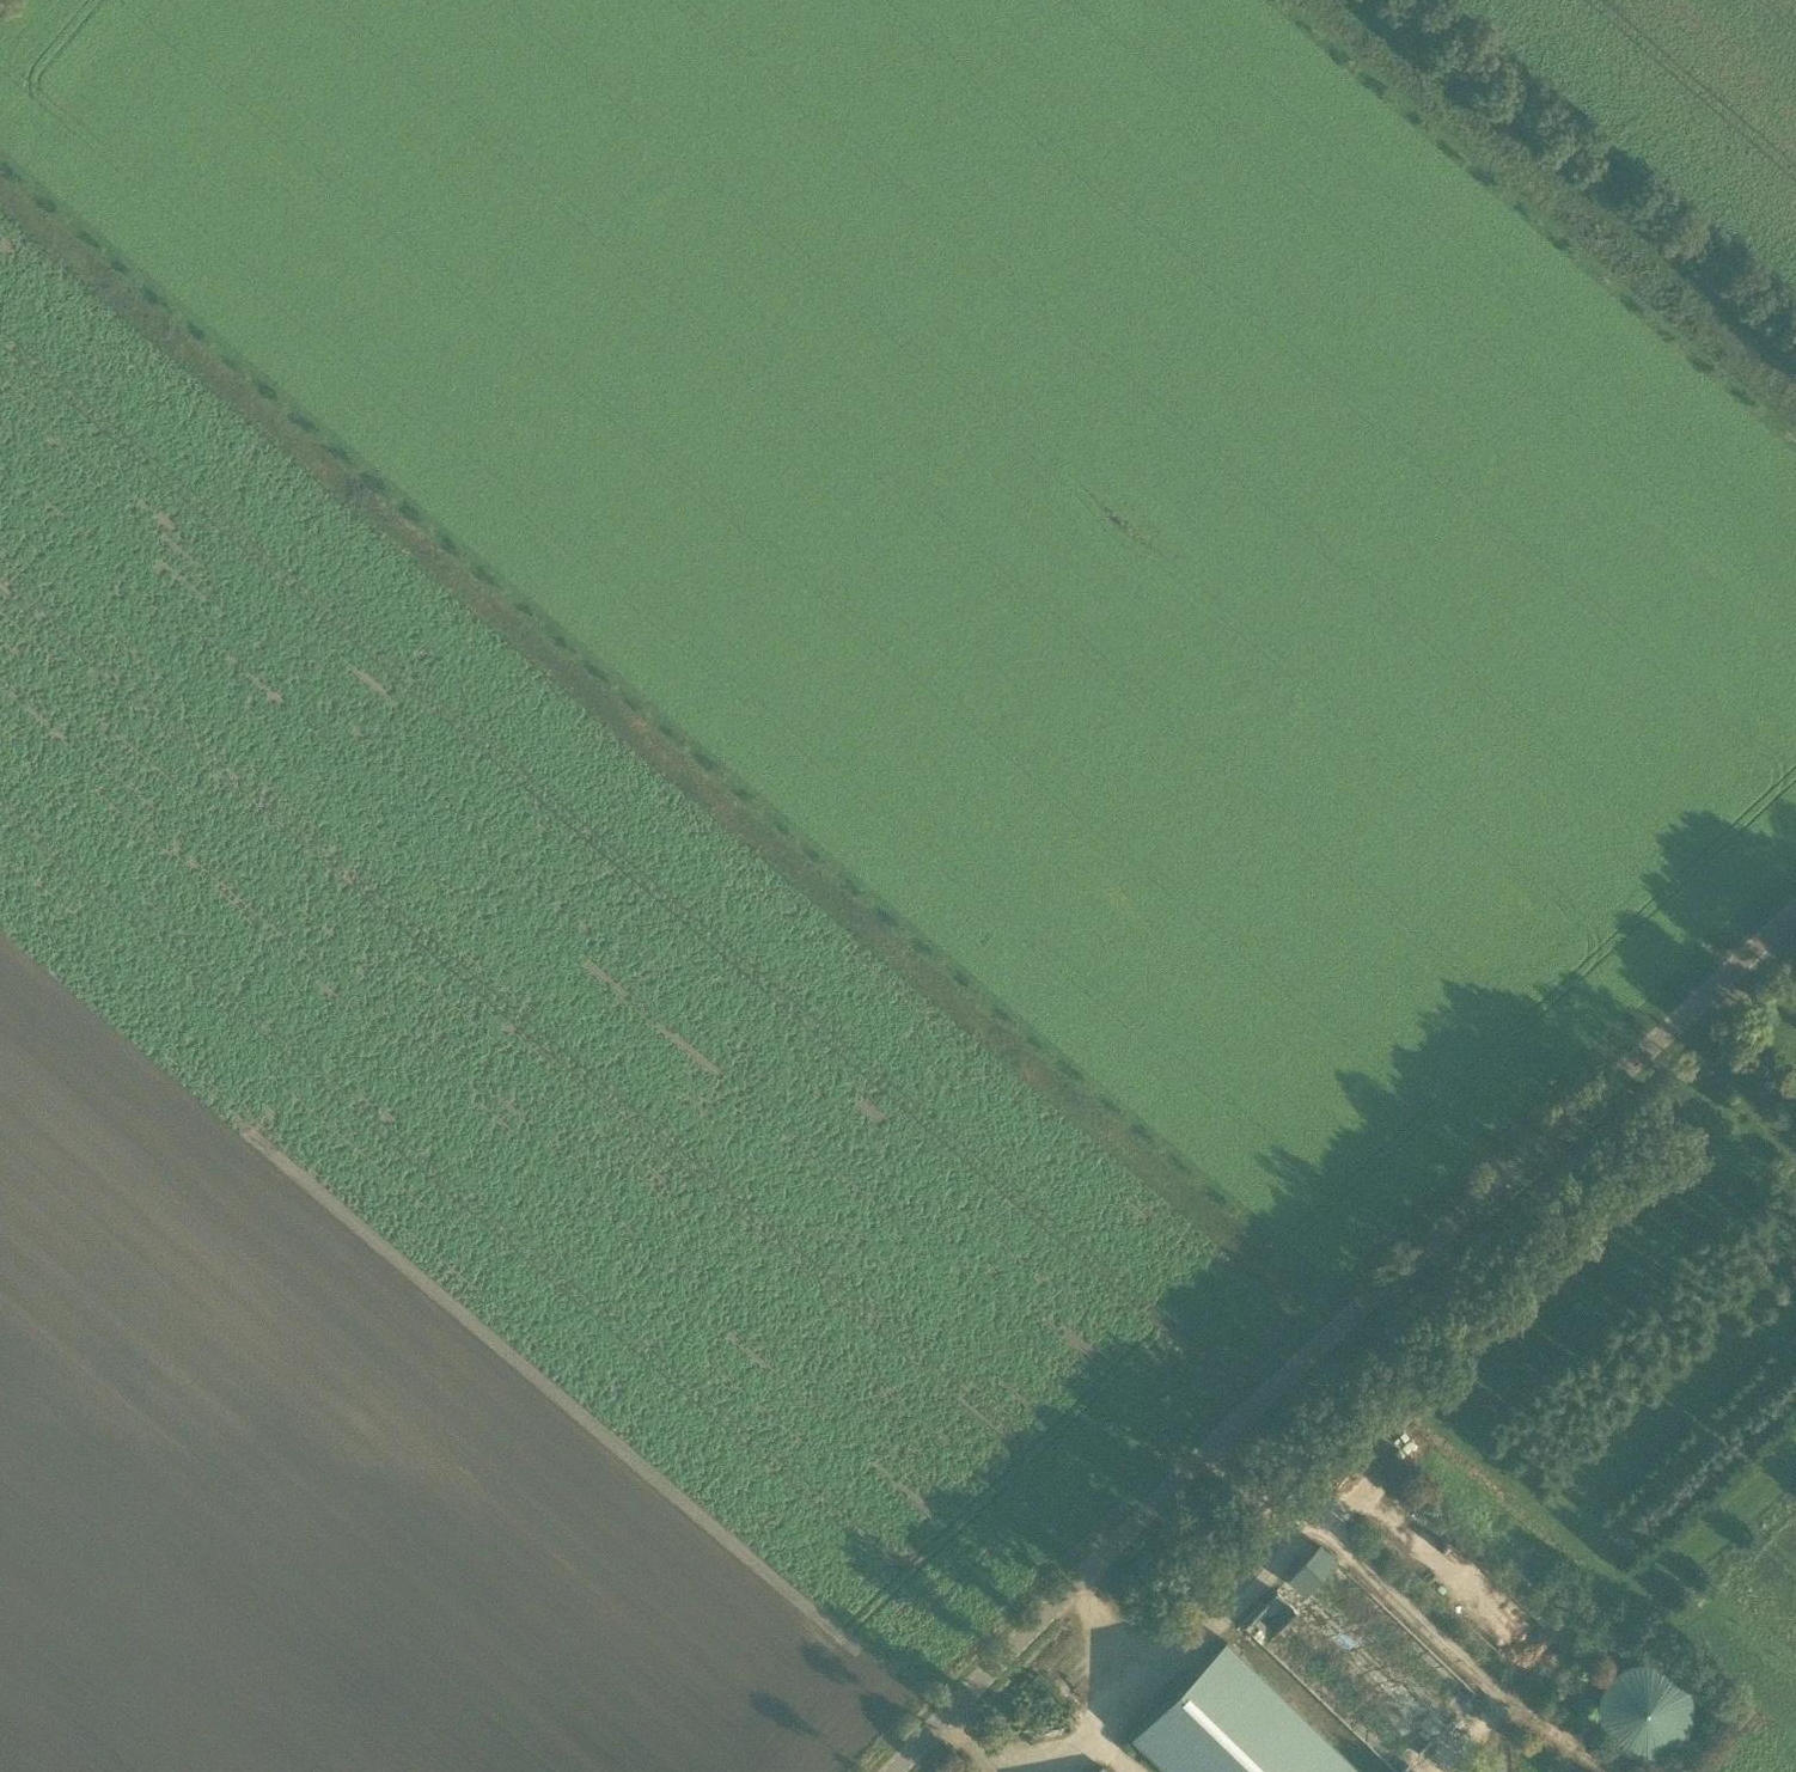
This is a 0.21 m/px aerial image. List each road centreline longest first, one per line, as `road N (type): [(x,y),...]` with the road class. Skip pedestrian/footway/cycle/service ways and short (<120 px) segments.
road 1 (unclassified): [(897,1771),(994,1663),(1566,1111),(1795,904)]
road 2 (track): [(1795,344),(1388,0)]

